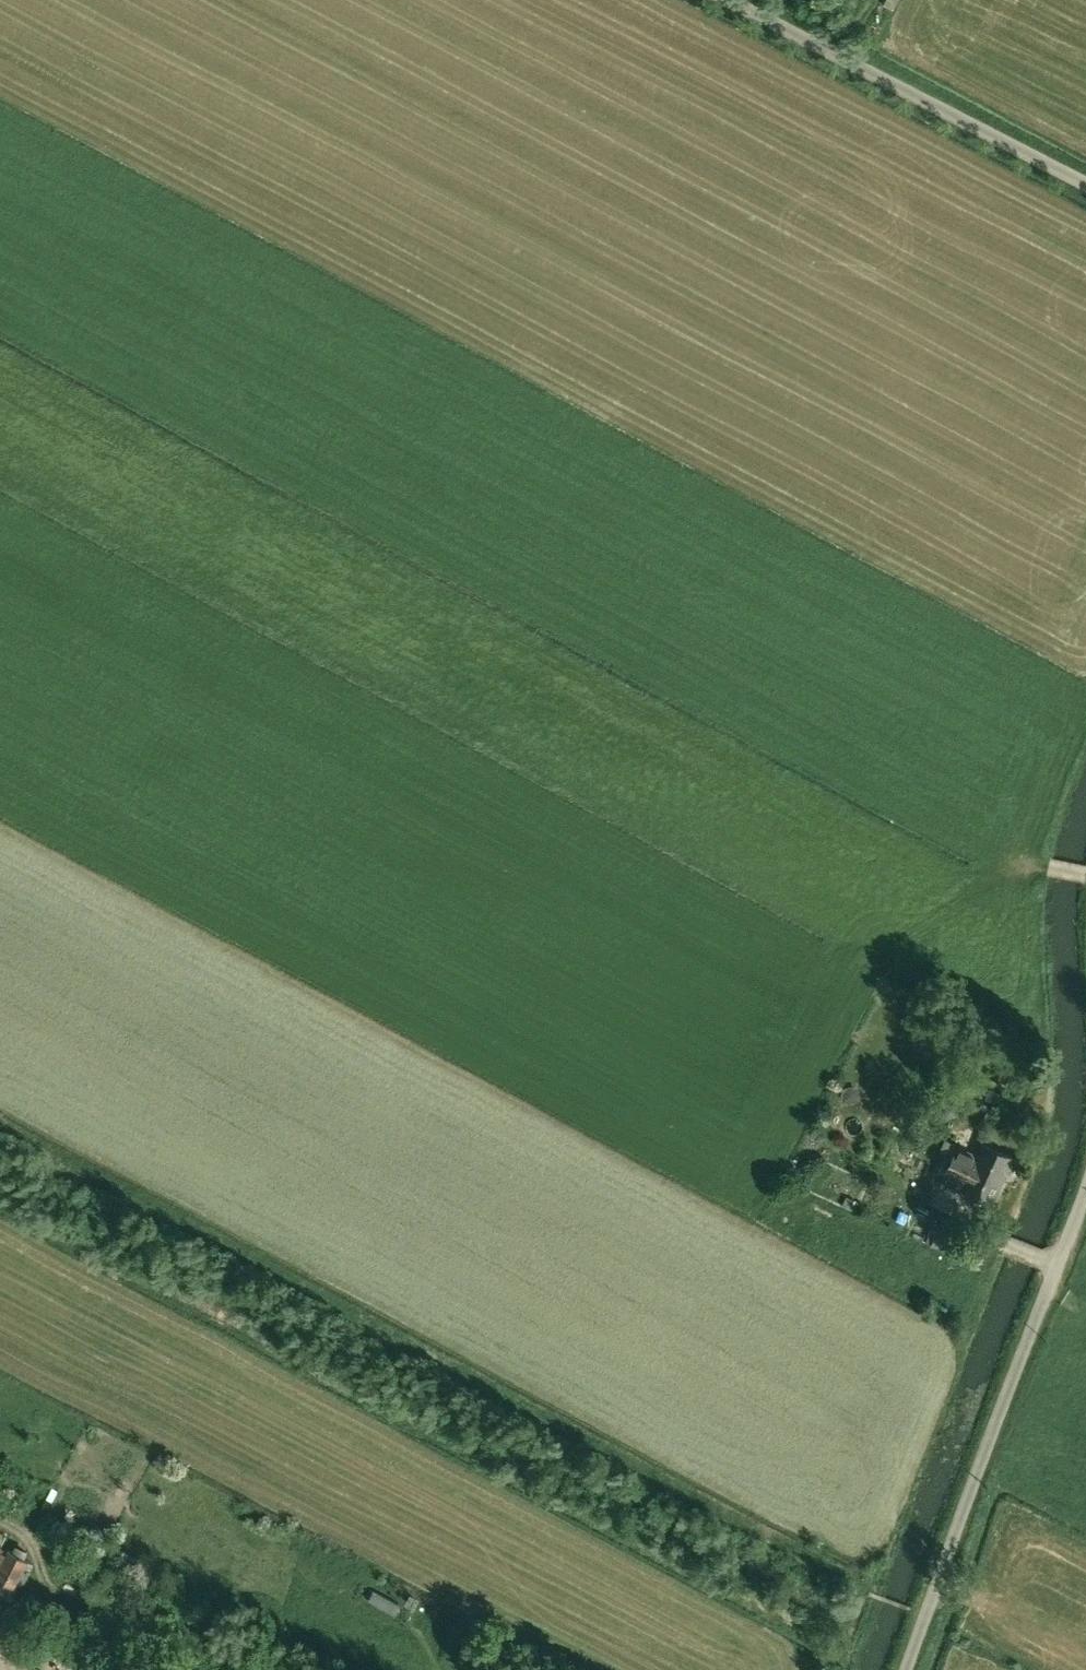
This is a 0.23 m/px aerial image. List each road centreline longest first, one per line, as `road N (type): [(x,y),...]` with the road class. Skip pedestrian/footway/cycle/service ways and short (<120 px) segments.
road 1 (unclassified): [(905,1669),(1085,1185)]
road 2 (unclassified): [(1085,182),(735,0)]

